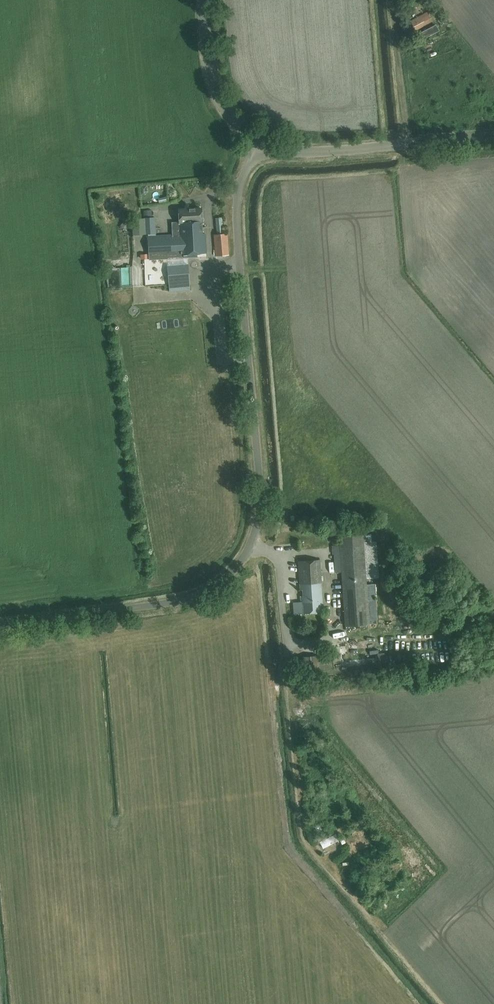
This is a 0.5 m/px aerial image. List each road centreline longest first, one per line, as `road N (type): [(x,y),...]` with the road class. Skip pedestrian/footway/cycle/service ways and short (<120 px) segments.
road 1 (unclassified): [(0,628),(204,601),(247,560),(261,508),(237,224),(239,190),(261,140)]
road 2 (unclassified): [(493,135),(315,152),(261,140)]
road 3 (unclassified): [(261,140),(219,98),(204,0)]
road 4 (track): [(403,143),(391,0)]

